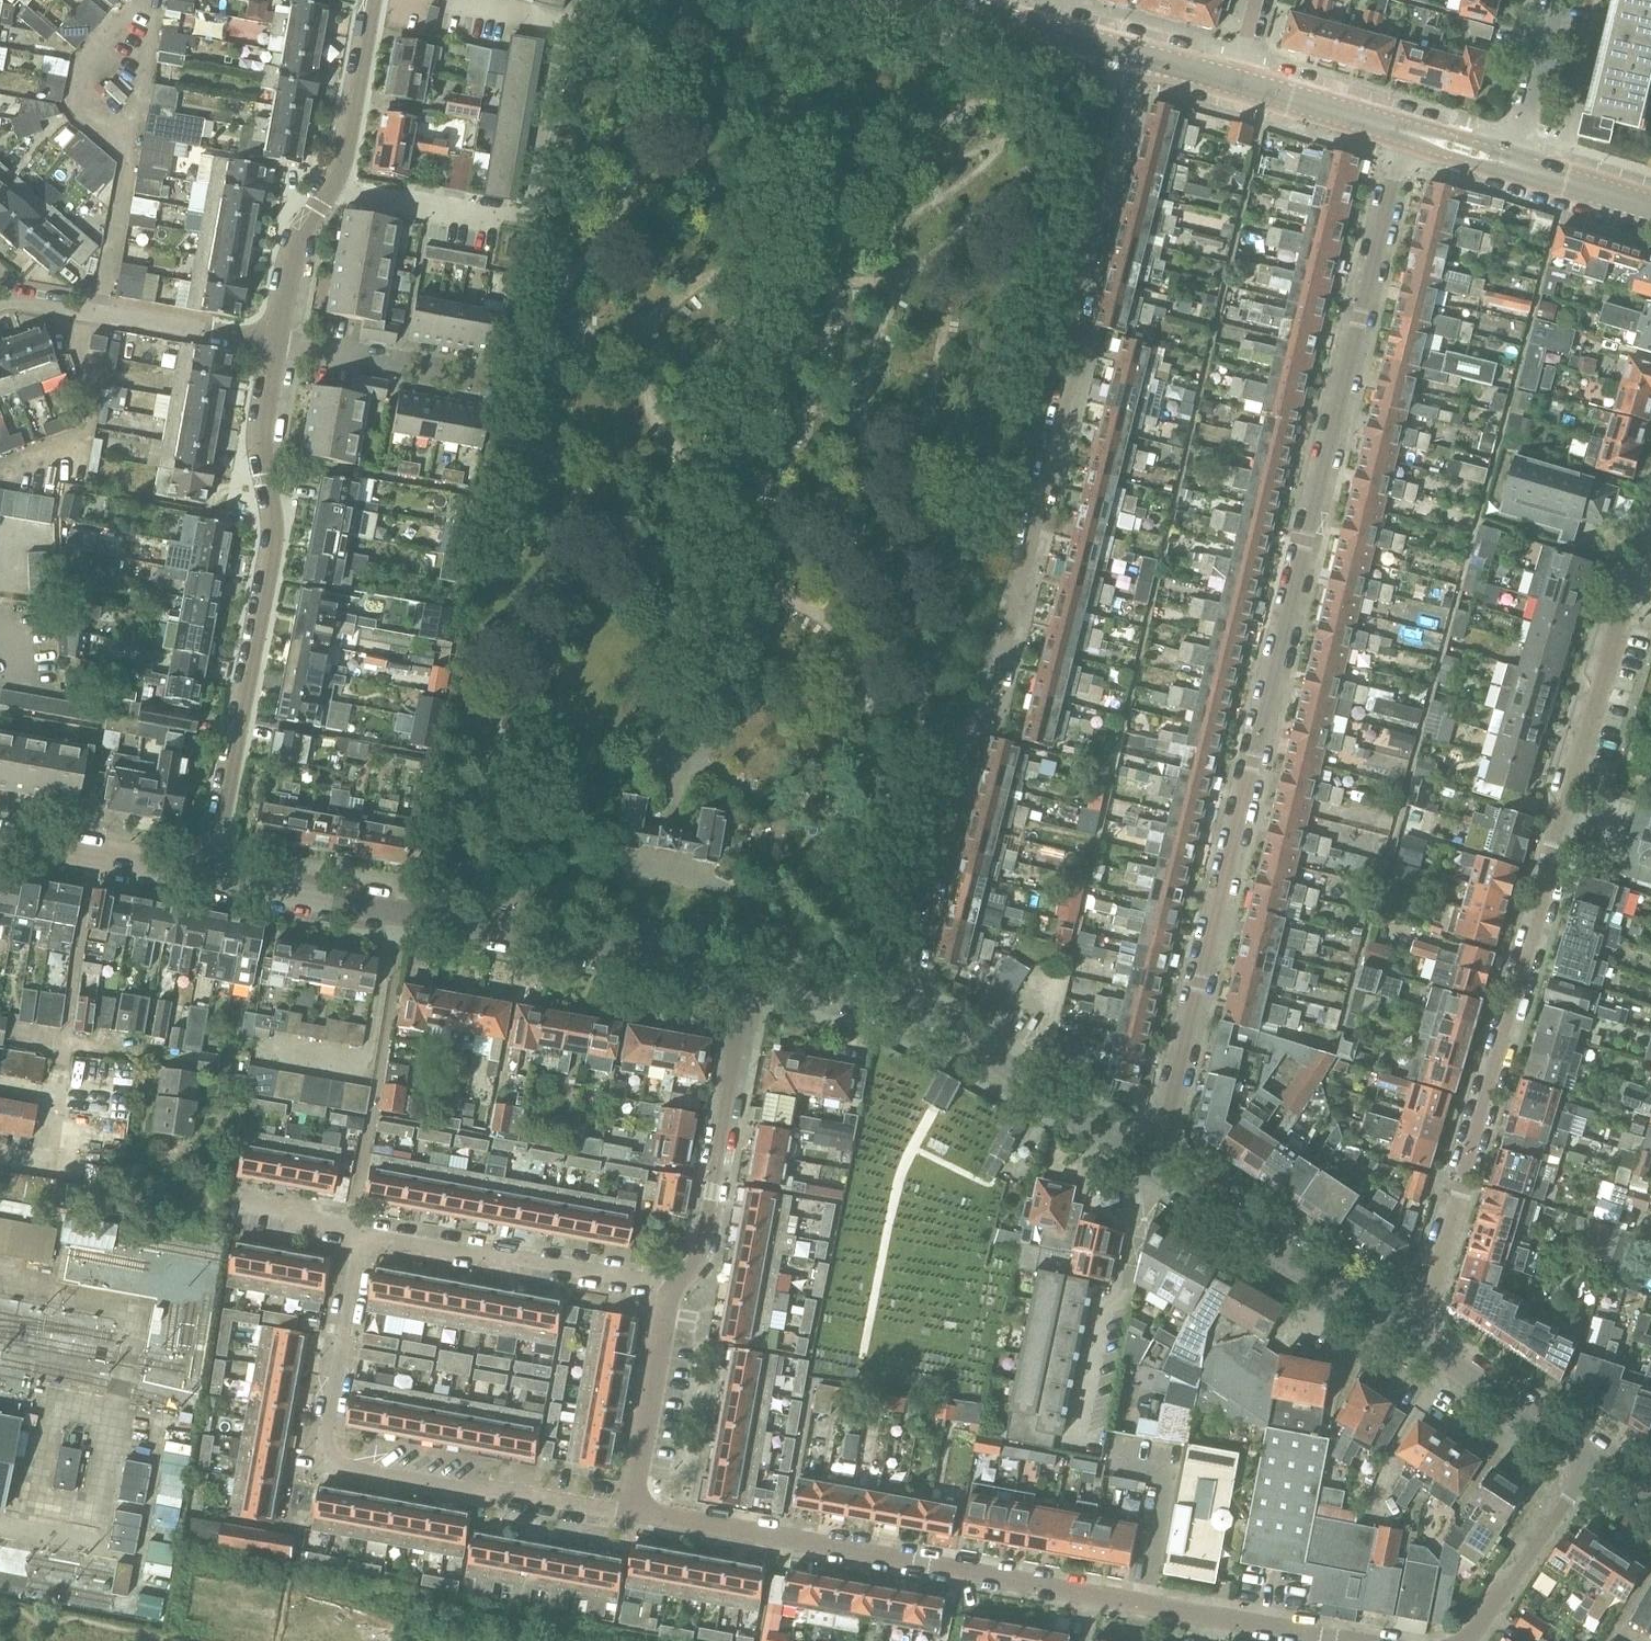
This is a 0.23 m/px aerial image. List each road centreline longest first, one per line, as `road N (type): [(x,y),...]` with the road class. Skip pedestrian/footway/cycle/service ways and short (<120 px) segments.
road 1 (residential): [(1145,1161),(1162,1131),(1405,129)]
road 2 (residential): [(1143,53),(994,694),(969,734),(901,1006)]
road 3 (residential): [(1650,553),(1627,592),(1409,1341)]
road 4 (residential): [(1350,1640),(633,1514)]
road 5 (residential): [(748,975),(207,880)]
road 6 (residential): [(207,880),(275,524),(260,439),(273,344)]
road 7 (residential): [(333,188),(531,223),(563,34),(464,14)]
road 8 (residential): [(671,1296),(705,1249),(748,975)]
road 9 (residential): [(671,1296),(352,1240)]
road 10 (residential): [(633,1514),(316,1460)]
road 11 (residential): [(1409,1341),(1145,1161)]
road 12 (residential): [(1145,1161),(901,1006)]
road 13 (residential): [(273,344),(0,302)]
road 14 (residential): [(316,1460),(352,1240)]
road 15 (residential): [(1594,1459),(1465,1640)]
road 16 (residential): [(633,1514),(671,1296)]
road 17 (residential): [(1594,1459),(1409,1341)]
road 18 (residential): [(488,381),(273,344)]
road 19 (residential): [(207,880),(0,843)]
road 20 (residential): [(333,188),(370,0)]
road 21 (tertiary): [(1405,129),(1240,80)]
road 22 (residential): [(273,344),(291,252),(333,188)]
road 23 (residential): [(1514,164),(1554,0)]
road 24 (tertiary): [(1143,53),(987,12)]
road 25 (residential): [(901,1006),(748,975)]
road 26 (tertiary): [(1650,206),(1514,164)]

